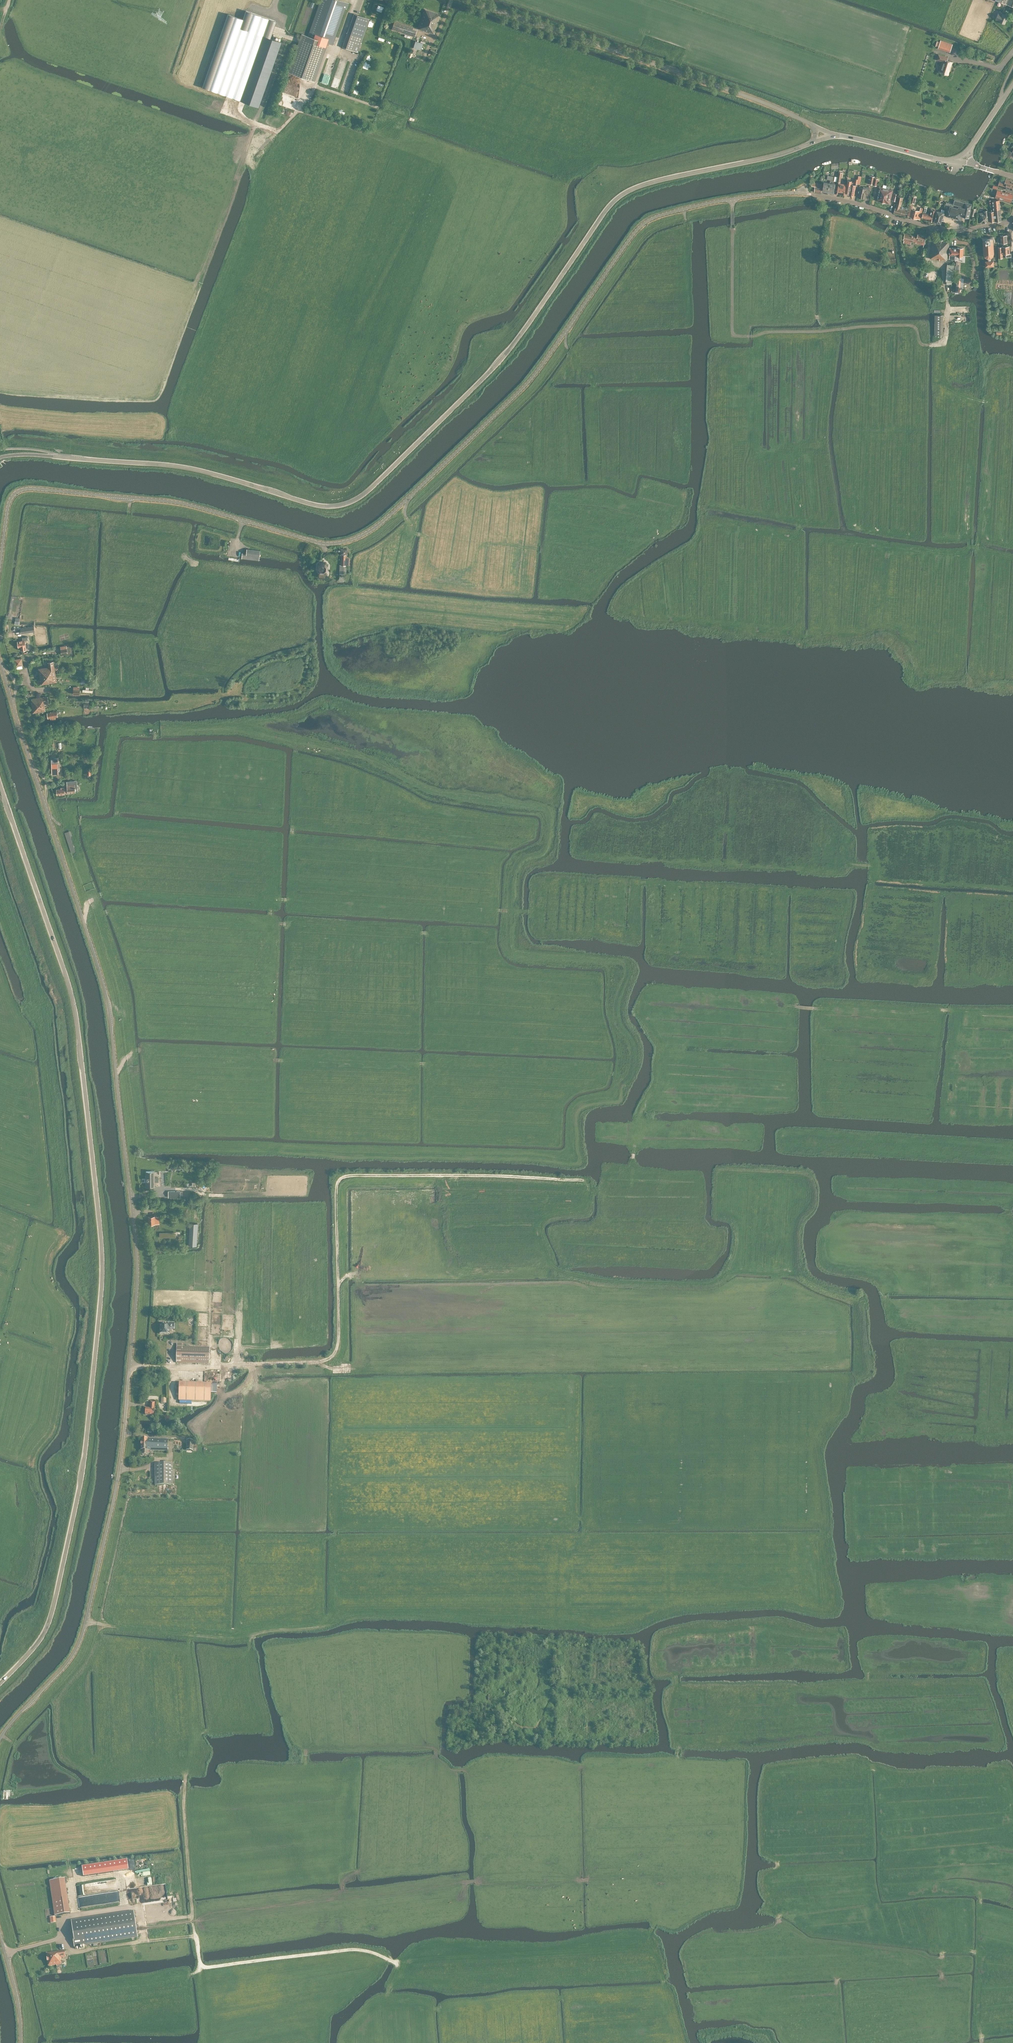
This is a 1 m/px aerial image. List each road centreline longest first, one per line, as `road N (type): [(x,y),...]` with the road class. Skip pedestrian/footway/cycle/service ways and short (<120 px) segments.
road 1 (unclassified): [(0,1740),(74,1655),(86,1622),(120,1474),(138,1280),(103,980),(0,662)]
road 2 (unclassified): [(0,563),(8,503),(27,488),(171,501),(324,543),(362,535),(532,377),(643,223),(714,202),(806,193)]
road 3 (tertiary): [(0,1683),(52,1616),(84,1464),(103,1265),(71,994),(0,782)]
road 4 (tertiary): [(814,141),(622,196),(506,355),(349,502),(312,504),(178,466),(69,458)]
road 5 (track): [(563,1625),(373,1614),(231,1638),(86,1622)]
road 6 (track): [(582,1180),(339,1179),(339,1343),(333,1357),(320,1362),(350,1369)]
road 7 (track): [(197,1734),(184,1803),(200,1968),(358,1948),(400,1965)]
road 8 (track): [(941,264),(948,327),(934,343),(919,341),(909,325),(734,334),(731,198)]
road 9 (tertiary): [(816,126),(466,0)]
road 10 (residential): [(806,193),(948,231),(1012,216)]
road 11 (track): [(320,1362),(131,1366)]
road 12 (track): [(105,1625),(127,1500),(159,1493)]
road 13 (track): [(337,46),(355,57),(343,94),(314,86),(329,49)]

